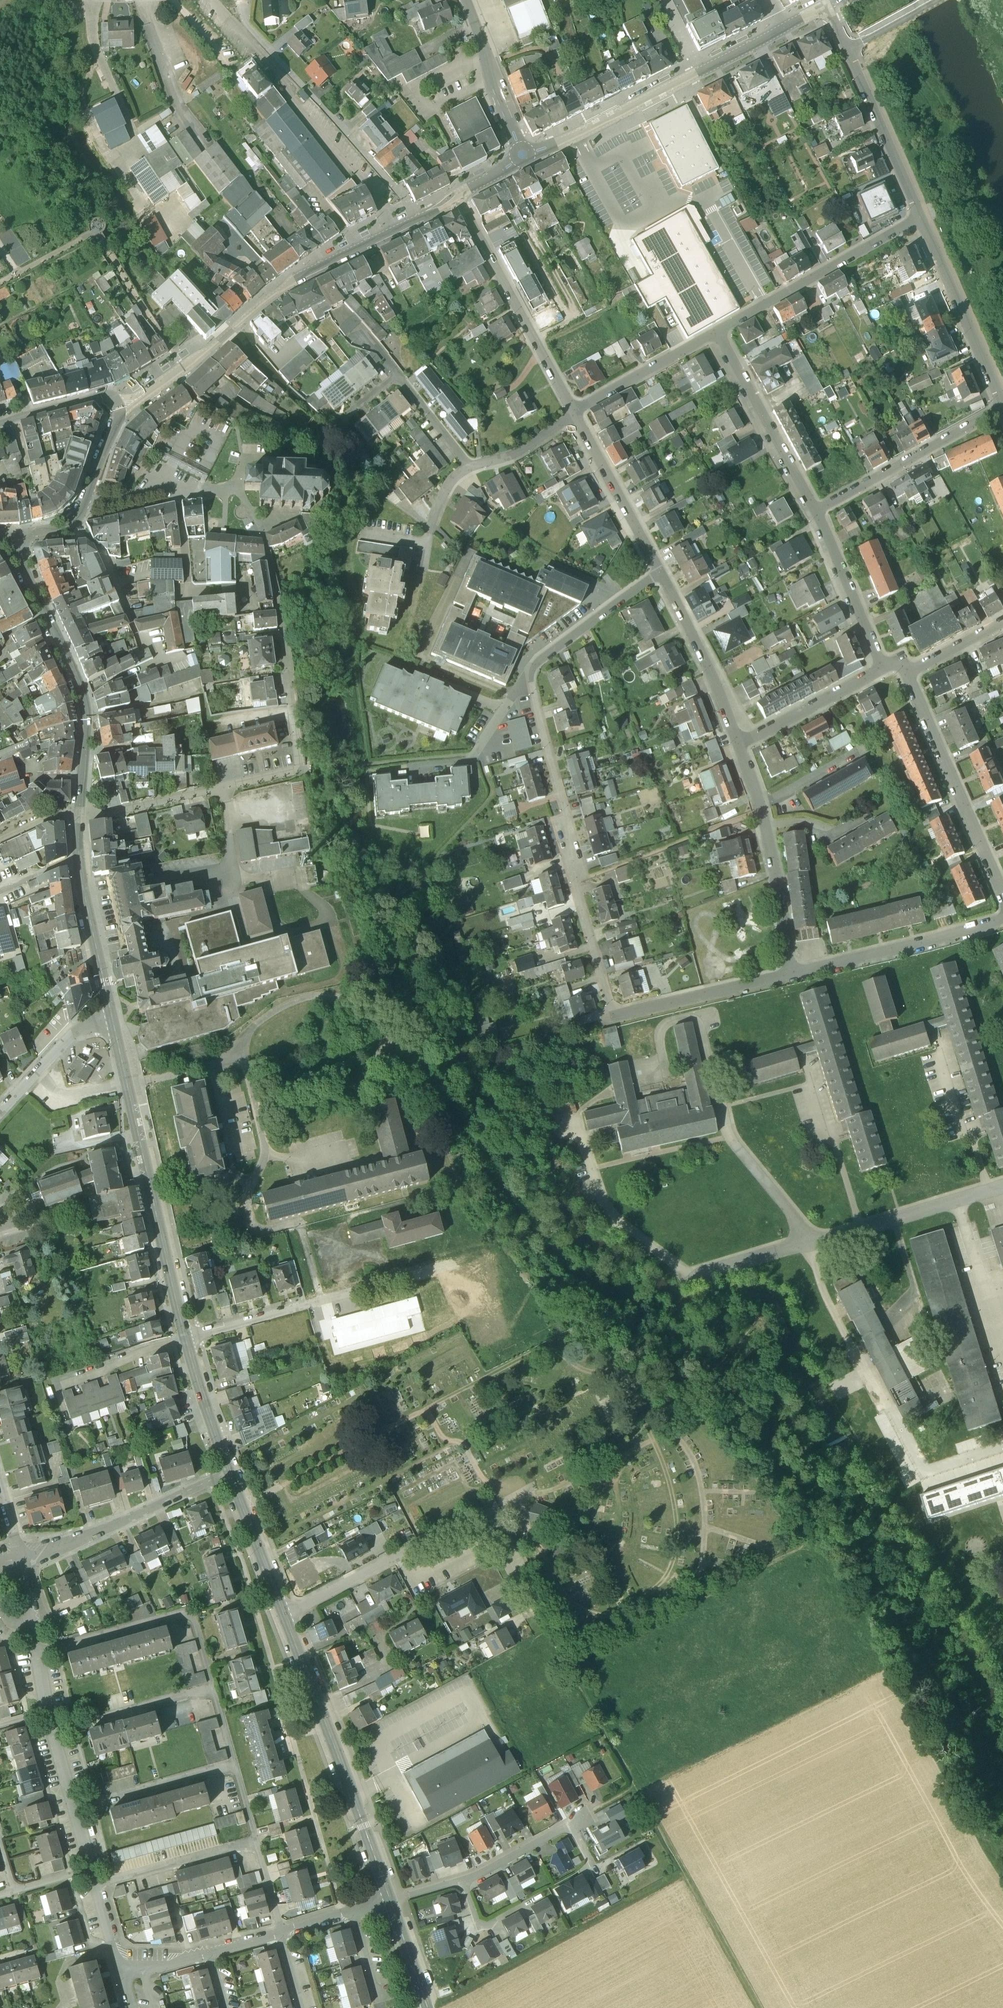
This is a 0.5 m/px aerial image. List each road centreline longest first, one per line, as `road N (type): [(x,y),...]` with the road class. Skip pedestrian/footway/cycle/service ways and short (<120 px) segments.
road 1 (residential): [(661,572),(532,668),(577,852),(566,855),(612,1016)]
road 2 (track): [(758,2007),(519,1578)]
road 3 (residential): [(263,539),(280,608),(297,771),(79,814)]
road 4 (secondary): [(122,404),(309,273),(416,220)]
road 5 (secondary): [(186,1339),(112,1015)]
road 6 (secondary): [(392,1899),(284,1616)]
road 7 (residential): [(284,1616),(482,1513),(519,1578)]
road 8 (secondary): [(523,156),(786,28)]
road 9 (residential): [(242,0),(253,34),(416,220)]
road 10 (track): [(569,1666),(808,1543)]
road 11 (residential): [(579,411),(458,195)]
road 12 (residential): [(1002,896),(908,674)]
road 13 (residential): [(791,974),(767,830),(739,745)]
road 14 (residential): [(214,1690),(186,1614),(38,1656)]
road 15 (residential): [(719,334),(920,218)]
road 16 (residential): [(24,1561),(69,1548),(229,1471)]
road 17 (residential): [(0,285),(95,232),(154,325)]
road 18 (residential): [(1002,918),(791,974)]
road 19 (residential): [(1002,415),(815,511)]
road 20 (secondary): [(112,1015),(79,860),(79,814)]
road 21 (residential): [(815,511),(719,334)]
road 22 (secondary): [(4,536),(70,524),(86,505),(122,404)]
road 23 (secondary): [(88,715),(4,536)]
road 24 (residential): [(1002,396),(920,218)]
road 25 (residential): [(739,745),(661,572)]
road 26 (residential): [(791,974),(612,1016)]
road 27 (residential): [(920,218),(848,50)]
road 28 (residential): [(661,572),(579,411)]
road 29 (residential): [(884,669),(815,511)]
road 30 (residential): [(461,1882),(573,1826),(592,1865)]
road 31 (residential): [(466,0),(523,156)]
road 32 (residential): [(234,1766),(75,1811)]
road 33 (residential): [(95,1885),(254,1840)]
road 34 (residential): [(214,1690),(55,1733)]
road 35 (residential): [(739,745),(884,669)]
road 36 (residential): [(283,1934),(125,1975)]
road 37 (residential): [(579,411),(719,334)]
road 38 (secondary): [(284,1616),(229,1471)]
road 39 (residential): [(112,1015),(78,1028),(0,1114)]
road 40 (secondary): [(229,1471),(186,1339)]
road 41 (secondary): [(122,404),(96,395),(0,421)]
road 42 (residential): [(186,1339),(307,1305)]
road 43 (residential): [(579,411),(511,457),(473,471)]
road 44 (residential): [(473,471),(398,375)]

